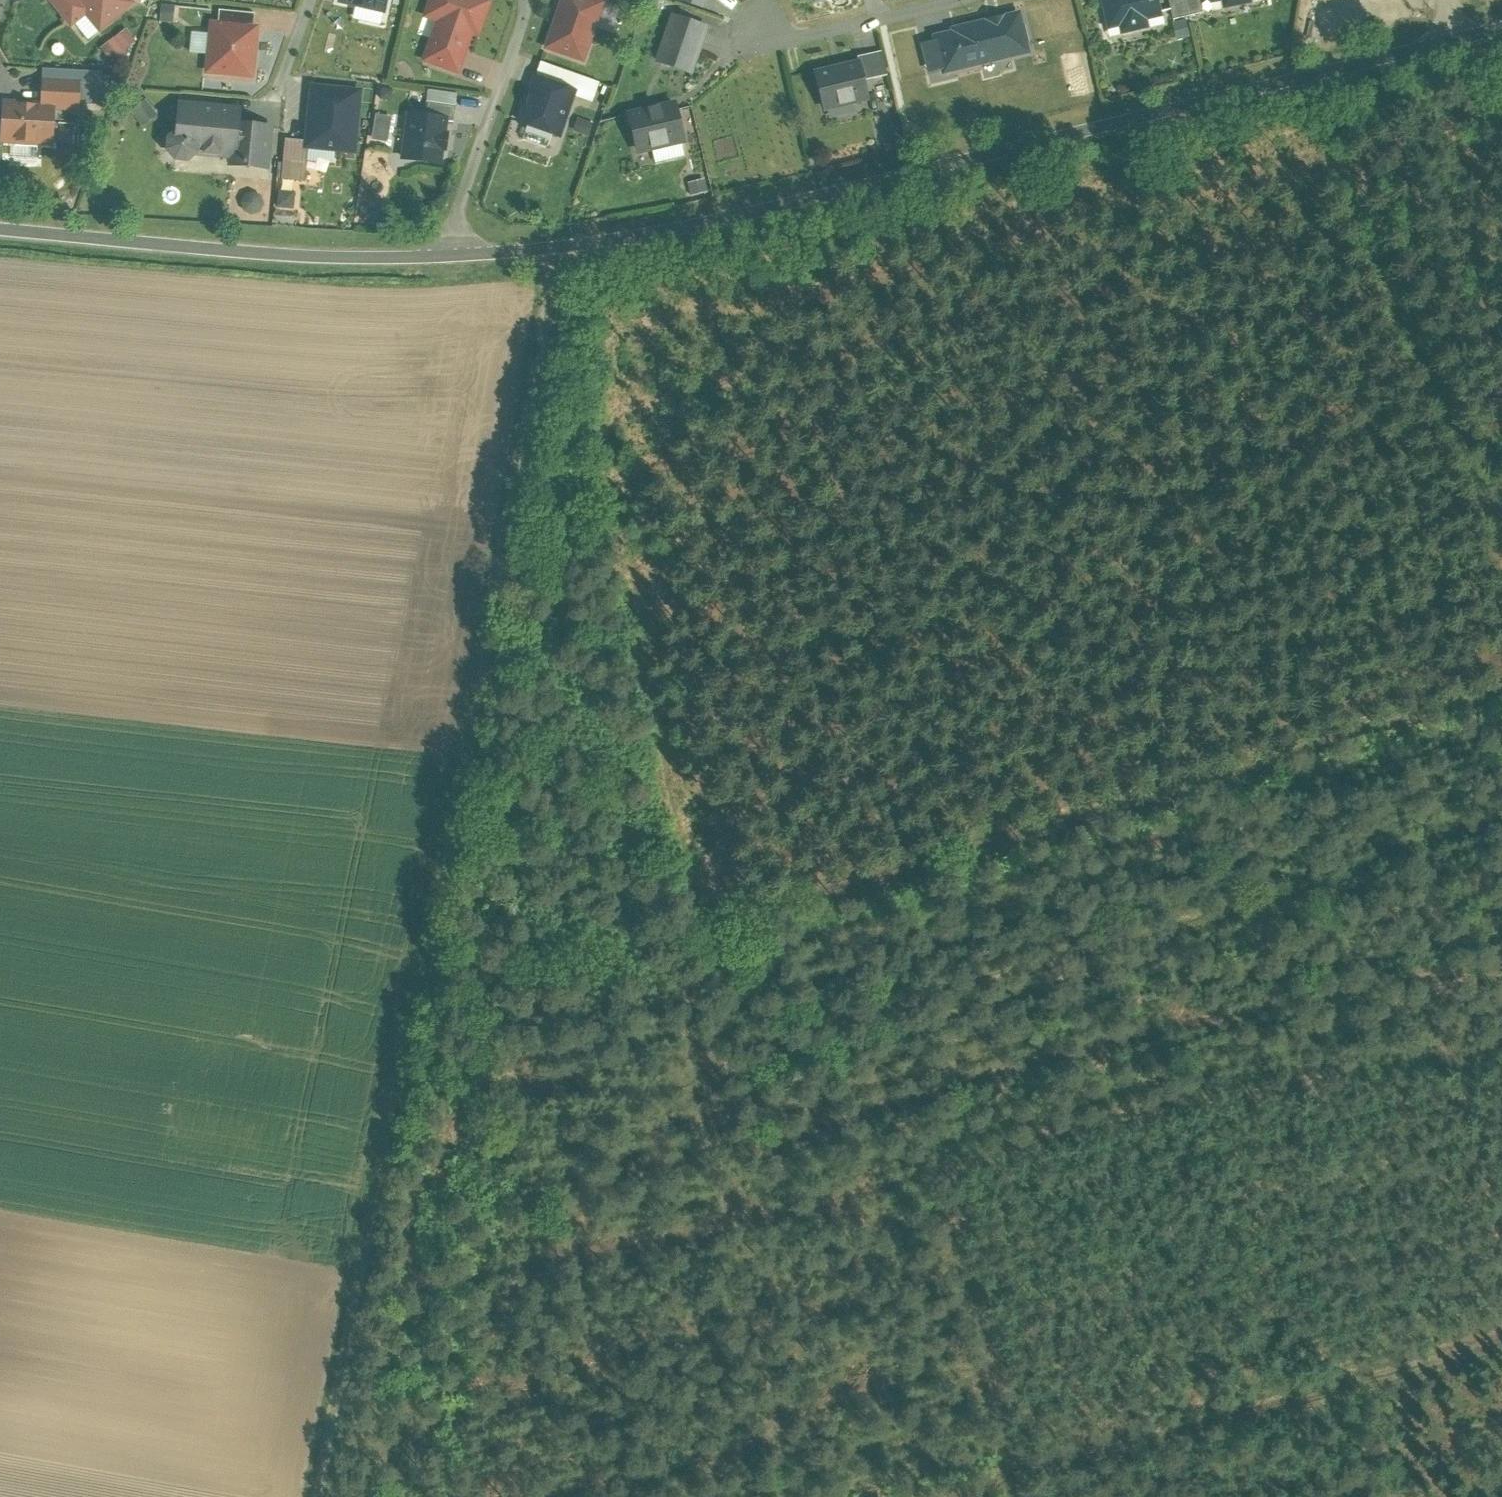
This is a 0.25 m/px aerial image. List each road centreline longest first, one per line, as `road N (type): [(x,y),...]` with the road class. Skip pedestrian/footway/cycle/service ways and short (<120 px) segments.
road 1 (track): [(578,244),(317,1496)]
road 2 (tertiary): [(1454,38),(679,232),(463,258)]
road 3 (tertiary): [(463,258),(256,261),(0,237)]
road 4 (residential): [(463,258),(456,219),(524,0)]

